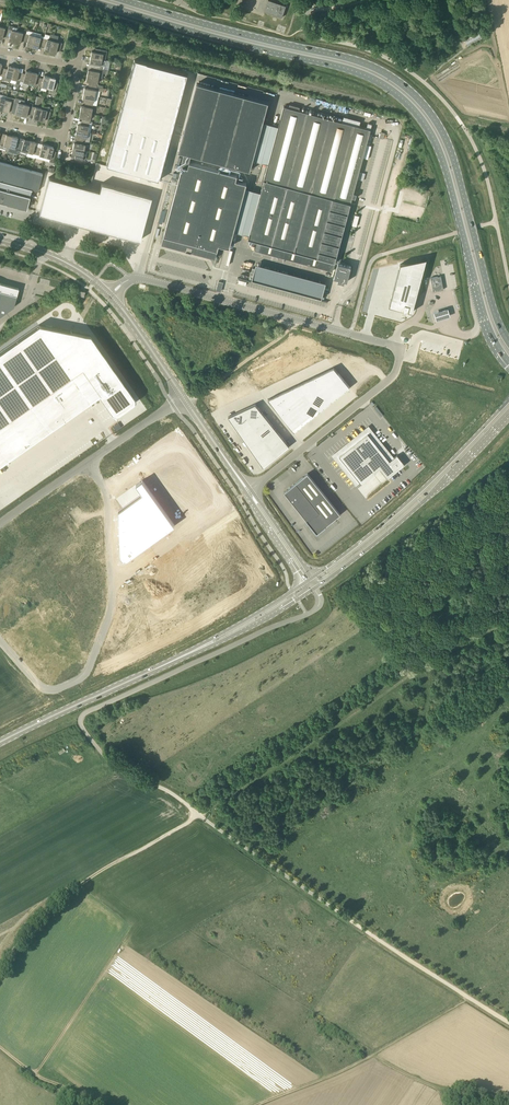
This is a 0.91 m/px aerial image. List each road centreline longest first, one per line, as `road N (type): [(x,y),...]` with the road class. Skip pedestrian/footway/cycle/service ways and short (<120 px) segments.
road 1 (primary): [(89,0),(354,71),(401,97),(435,141),(484,317),(508,363)]
road 2 (unclassified): [(348,919),(167,791),(126,774),(82,727),(93,710),(312,613),(319,603),(314,589)]
road 3 (track): [(490,624),(80,886),(22,937),(0,971)]
road 4 (primary): [(508,343),(450,152),(409,90),(361,62),(121,0)]
road 5 (unclassified): [(248,491),(390,380),(398,350),(138,278),(110,295)]
road 6 (unclassified): [(87,462),(107,491),(112,601),(86,671),(56,688),(40,687),(0,642)]
road 7 (primary): [(508,401),(406,504),(312,578)]
road 8 (primary): [(314,589),(426,500),(508,413)]
road 9 (primary): [(155,669),(235,635),(314,589)]
road 10 (primary): [(305,583),(155,669)]
road 11 (primary): [(155,669),(0,743)]
road 12 (track): [(472,1000),(348,919)]
road 13 (residential): [(0,124),(65,137),(78,67)]
road 14 (track): [(187,402),(282,336),(291,317)]
road 15 (tertiary): [(187,402),(110,295)]
road 16 (tertiary): [(110,295),(60,259),(0,240)]
road 17 (track): [(256,1104),(370,1055)]

